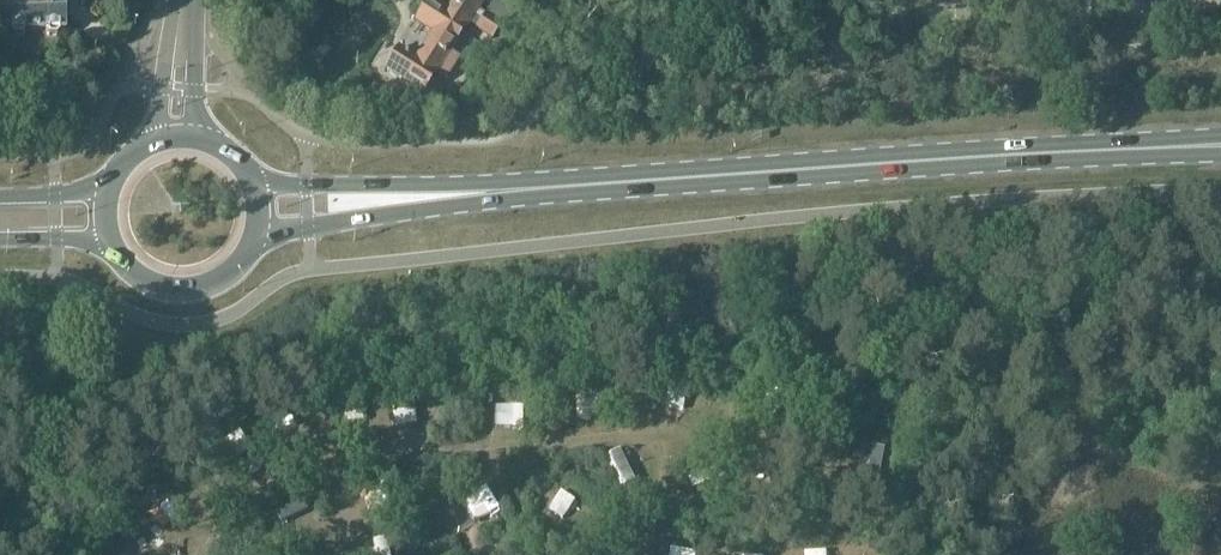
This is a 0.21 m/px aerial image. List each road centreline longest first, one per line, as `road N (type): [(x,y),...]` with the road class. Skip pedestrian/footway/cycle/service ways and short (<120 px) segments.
road 1 (primary): [(530,188),(1220,143)]
road 2 (primary): [(257,243),(530,188)]
road 3 (primary): [(530,188),(255,176)]
road 4 (primary): [(109,248),(139,281),(187,293),(234,275),(257,243)]
road 5 (secondary): [(185,0),(153,137)]
road 6 (secondary): [(200,132),(190,0)]

